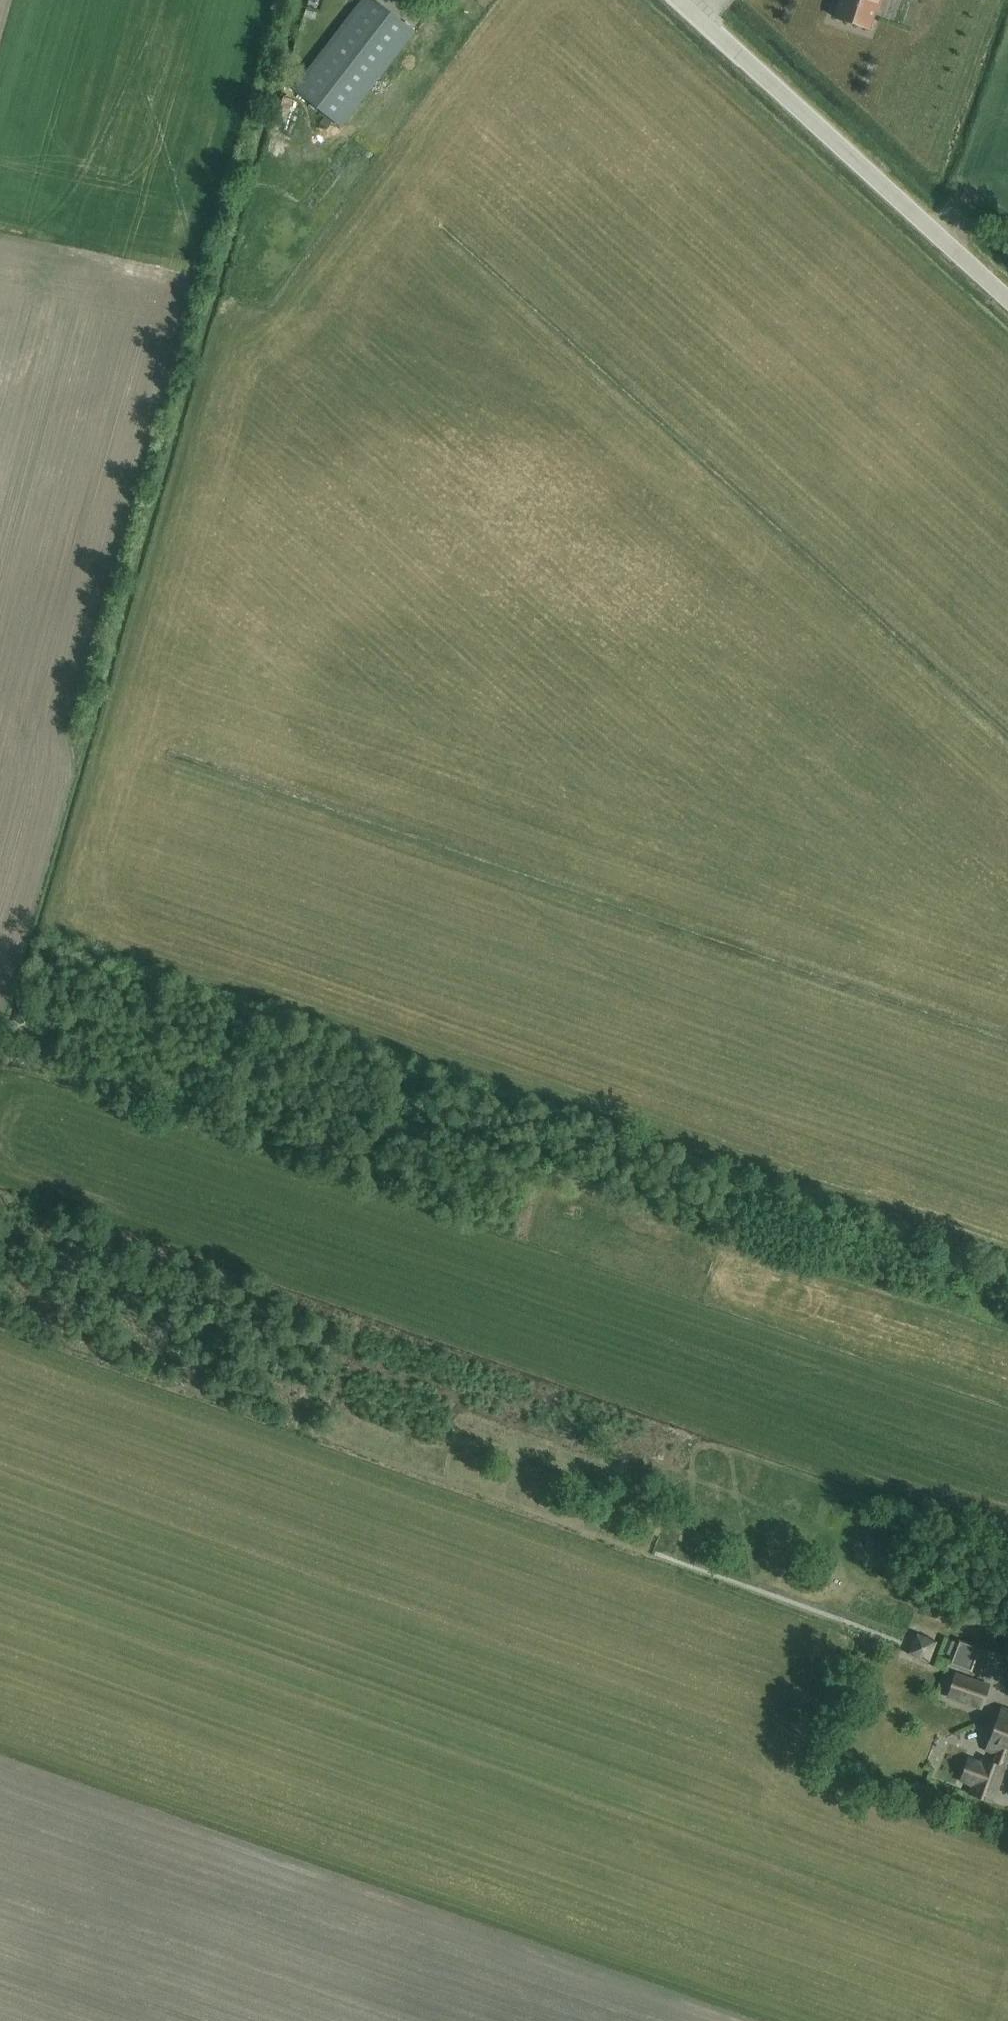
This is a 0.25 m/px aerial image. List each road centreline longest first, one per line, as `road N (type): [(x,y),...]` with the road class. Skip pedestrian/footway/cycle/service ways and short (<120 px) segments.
road 1 (unclassified): [(1007,296),(684,0)]

